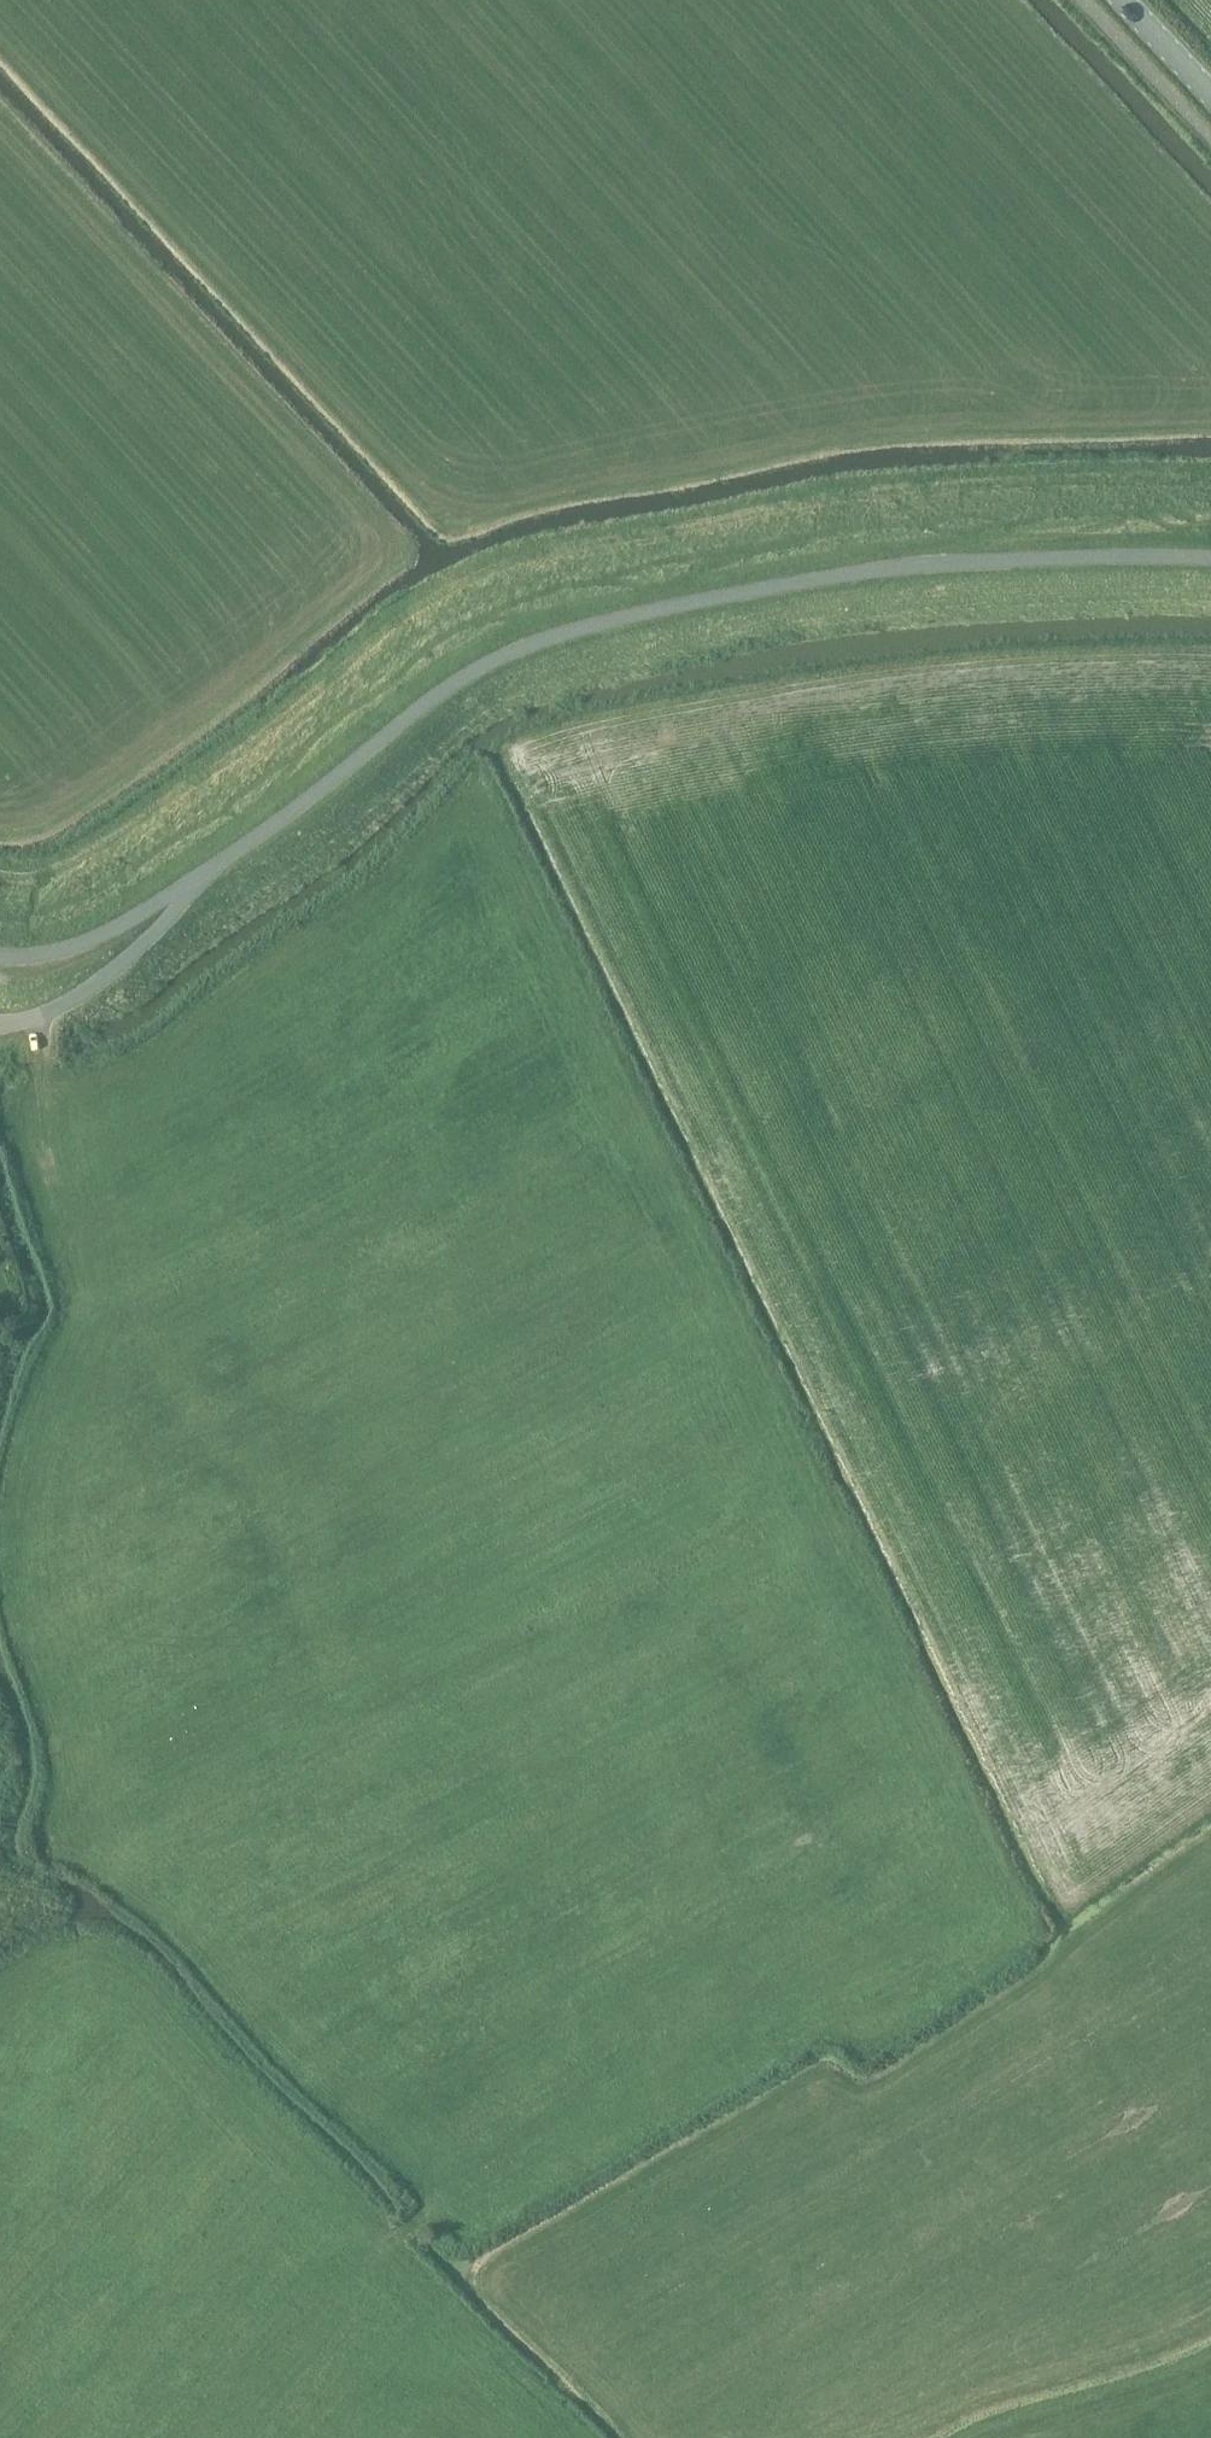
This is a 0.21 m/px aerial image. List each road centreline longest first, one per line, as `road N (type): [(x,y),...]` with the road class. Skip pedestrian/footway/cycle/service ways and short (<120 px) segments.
road 1 (unclassified): [(0,955),(55,952),(125,921),(276,820),(469,672),(544,641),(728,595),(915,564),(1210,558)]
road 2 (tertiary): [(1210,94),(1122,0)]

